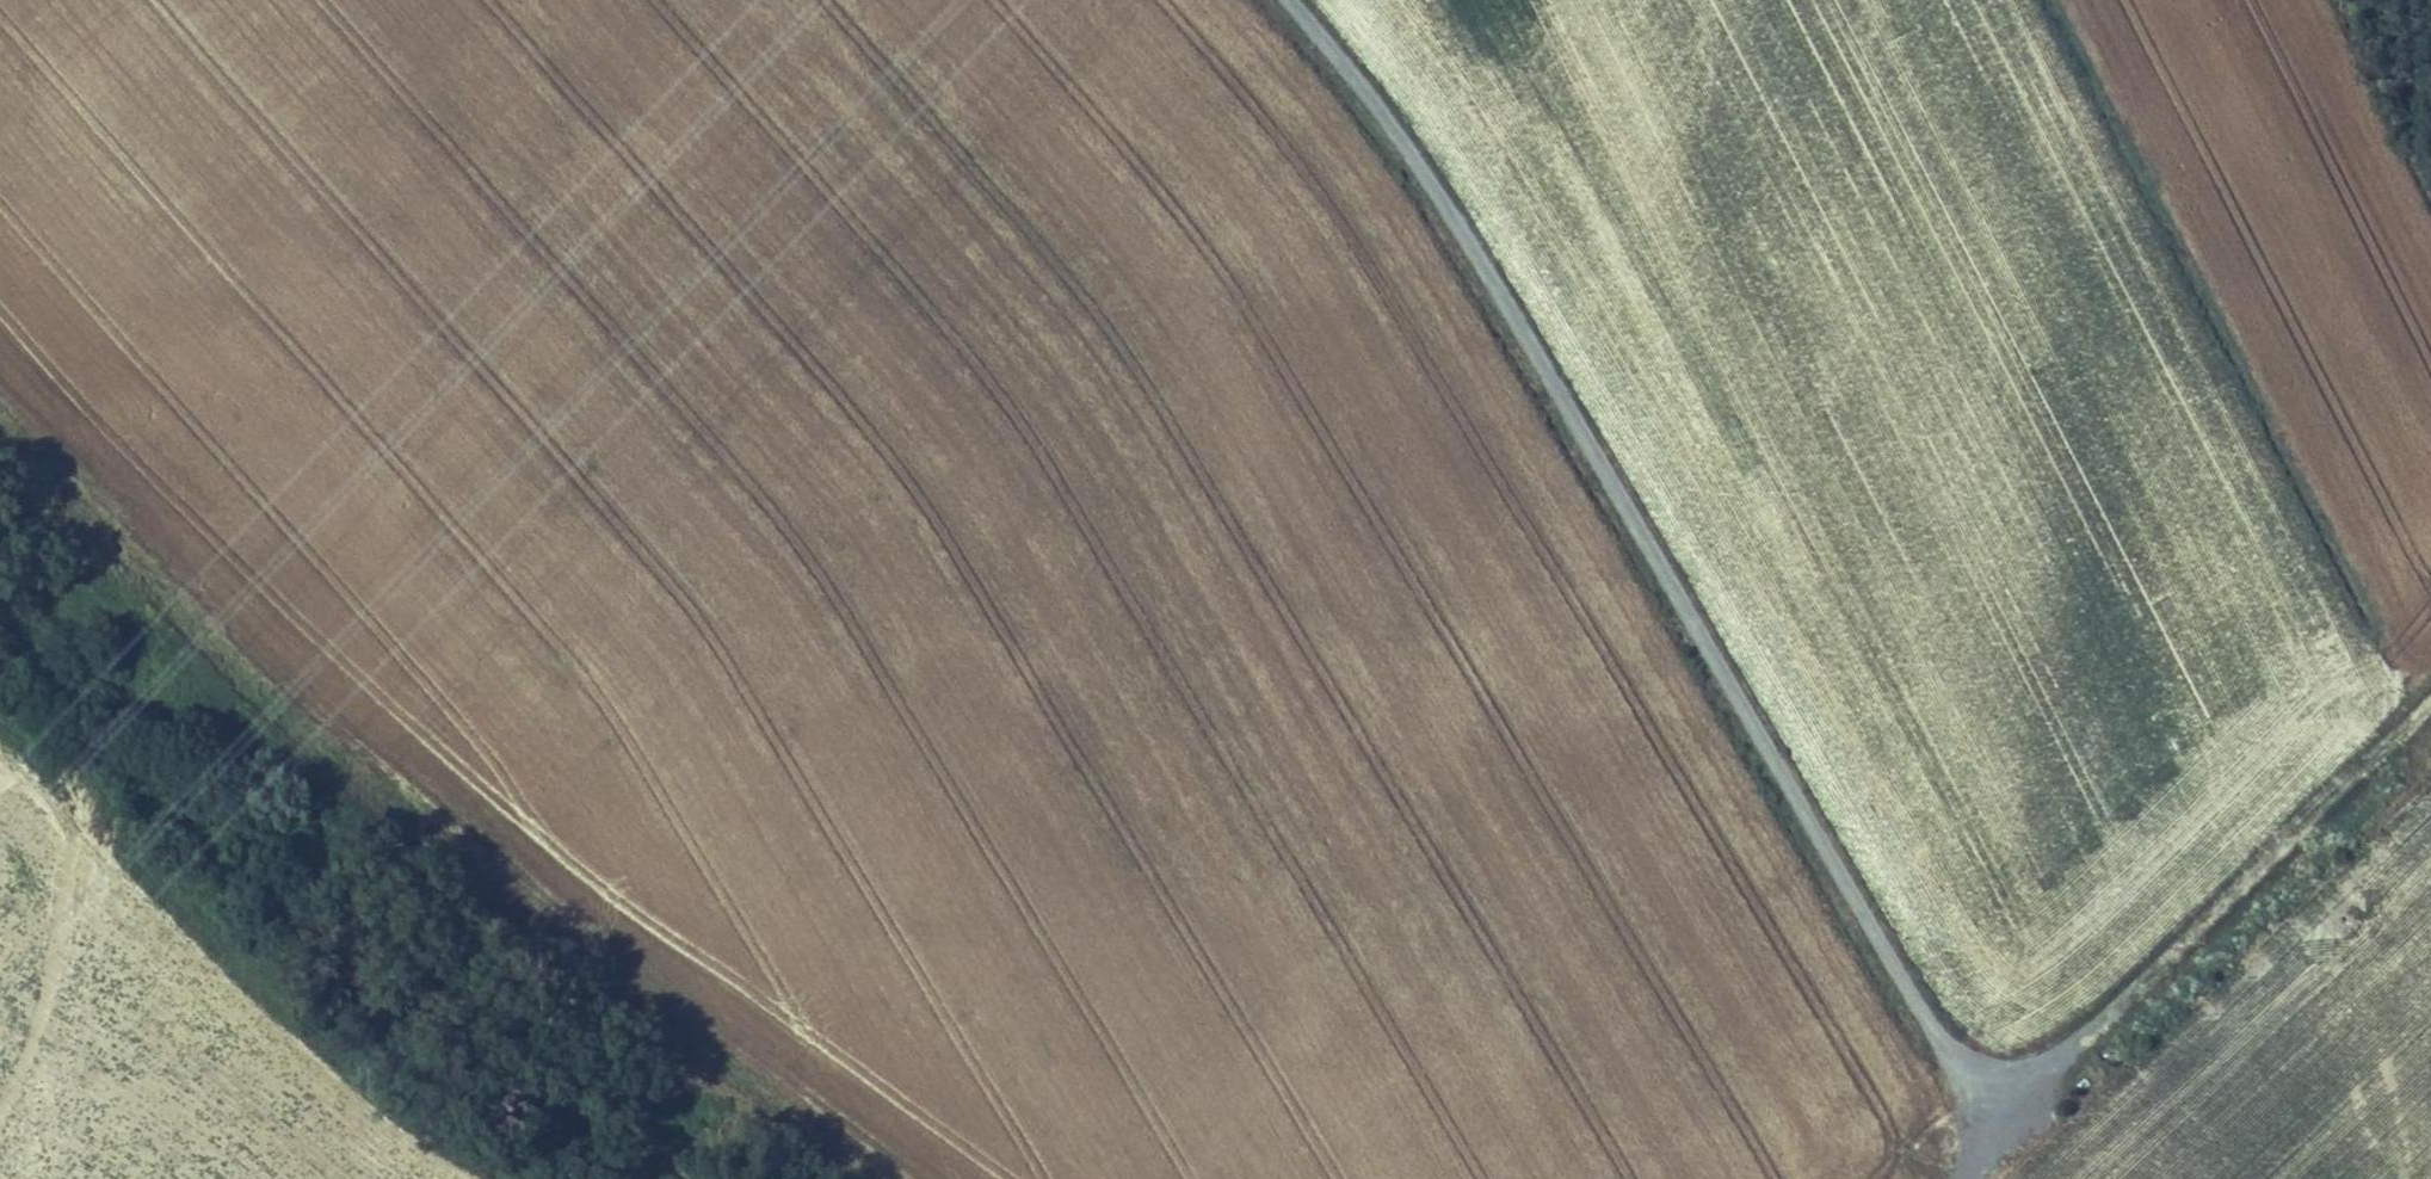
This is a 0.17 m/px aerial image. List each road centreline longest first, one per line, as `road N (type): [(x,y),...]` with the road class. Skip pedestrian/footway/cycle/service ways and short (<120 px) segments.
road 1 (track): [(1284,0),(1437,199),(1929,1034),(1984,1111)]
road 2 (track): [(2430,702),(2109,1023),(1984,1111)]

